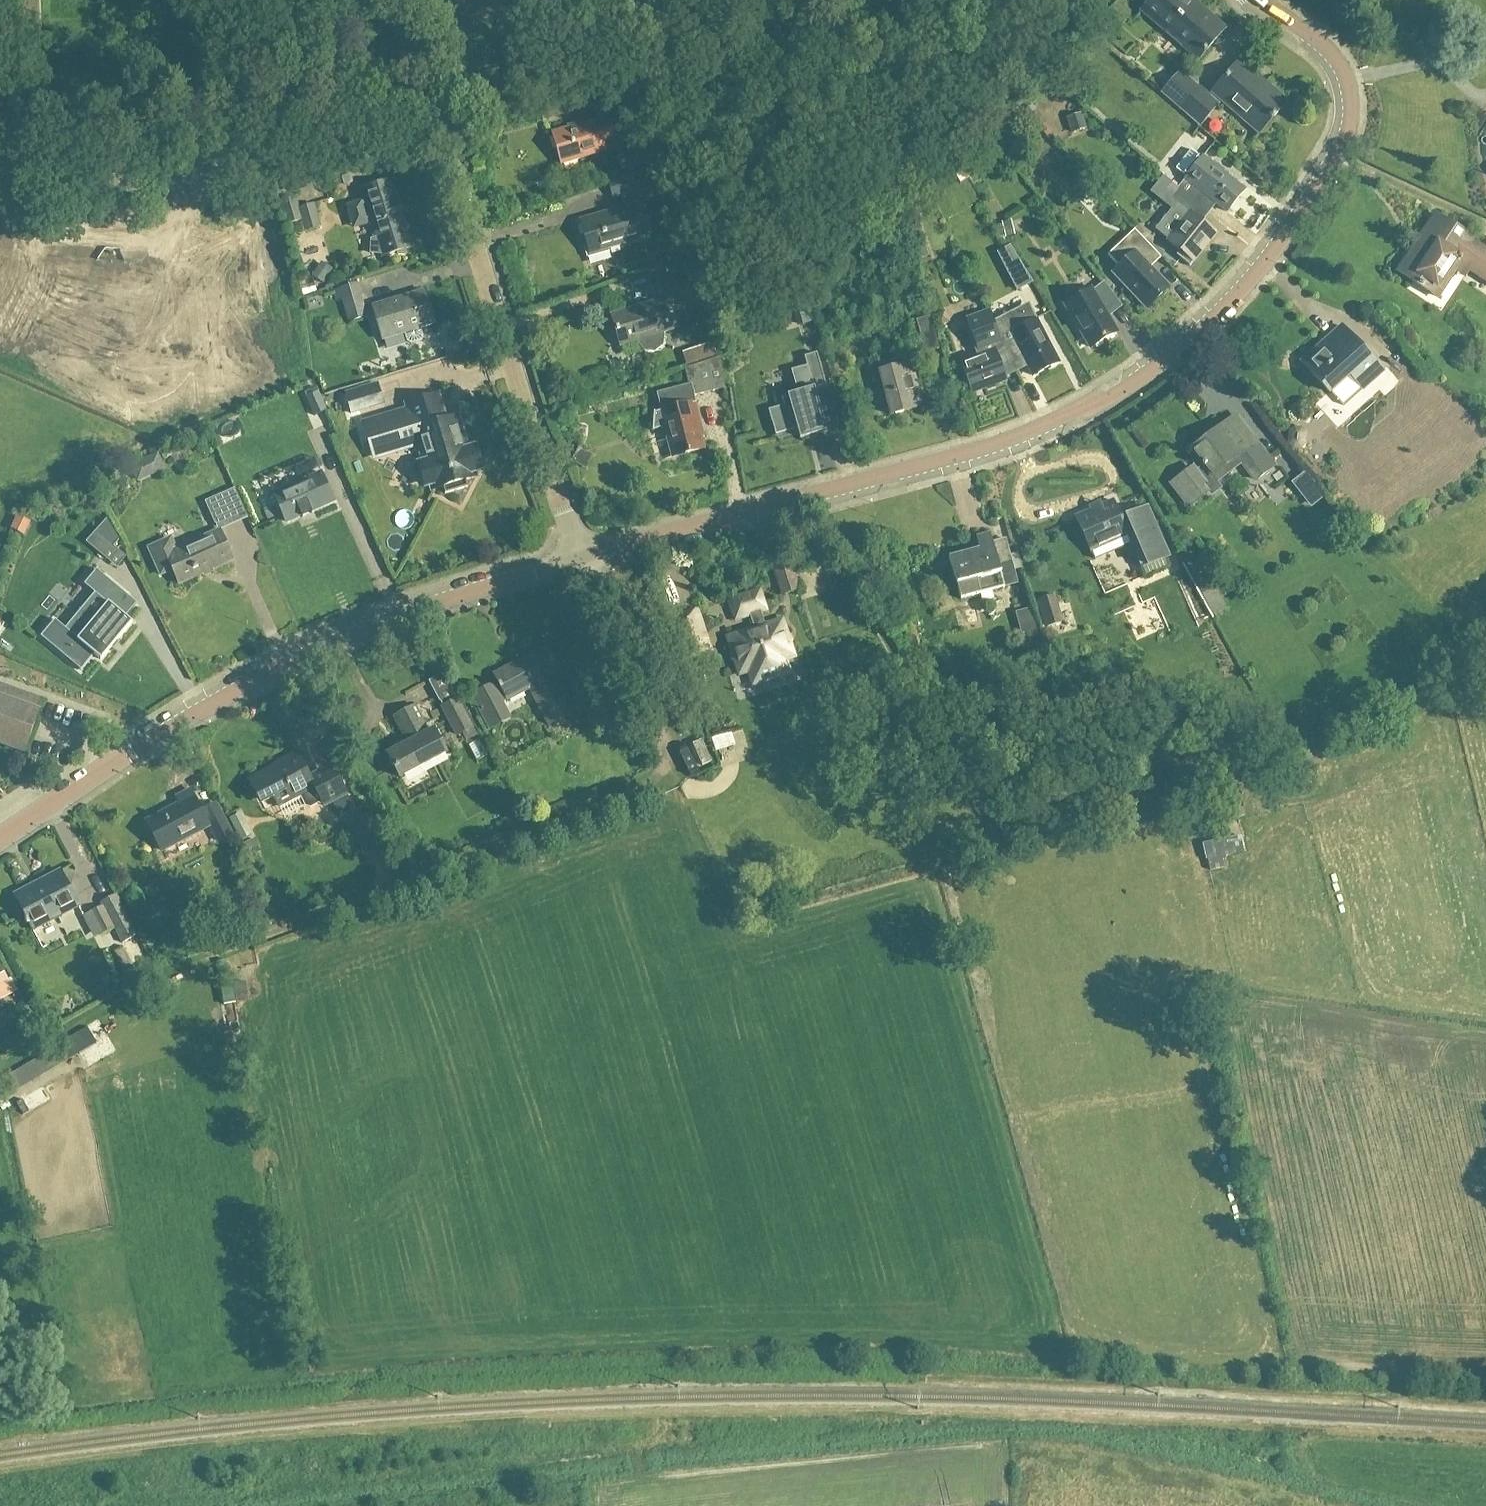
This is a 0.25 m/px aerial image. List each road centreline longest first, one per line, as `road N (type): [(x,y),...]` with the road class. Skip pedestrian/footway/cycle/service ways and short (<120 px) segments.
road 1 (tertiary): [(580,560),(996,443),(1114,395),(1189,339),(1274,250),(1347,134),(1348,90),(1339,67),(1302,27),(1257,0)]
road 2 (track): [(589,556),(667,745),(663,777),(149,982),(0,1069)]
road 3 (tertiary): [(0,837),(213,703),(305,656),(466,593),(580,560)]
road 4 (residential): [(580,560),(431,108)]
road 5 (residential): [(0,165),(25,175),(134,182),(431,108)]
road 6 (track): [(804,494),(969,784)]
road 7 (residential): [(460,97),(709,0)]

